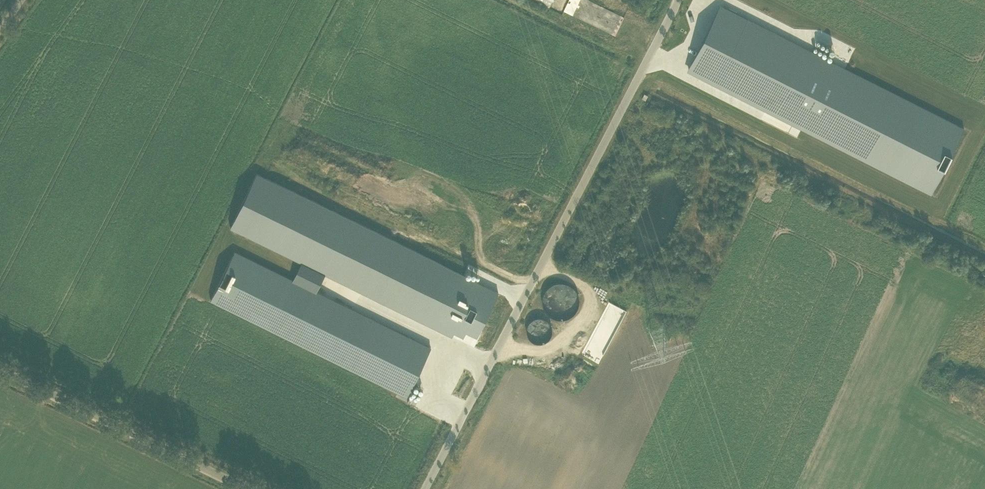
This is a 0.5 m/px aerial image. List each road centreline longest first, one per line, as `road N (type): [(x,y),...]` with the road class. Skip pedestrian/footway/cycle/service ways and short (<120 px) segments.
road 1 (unclassified): [(422,488),(678,0)]
road 2 (unclassified): [(249,488),(0,370)]

